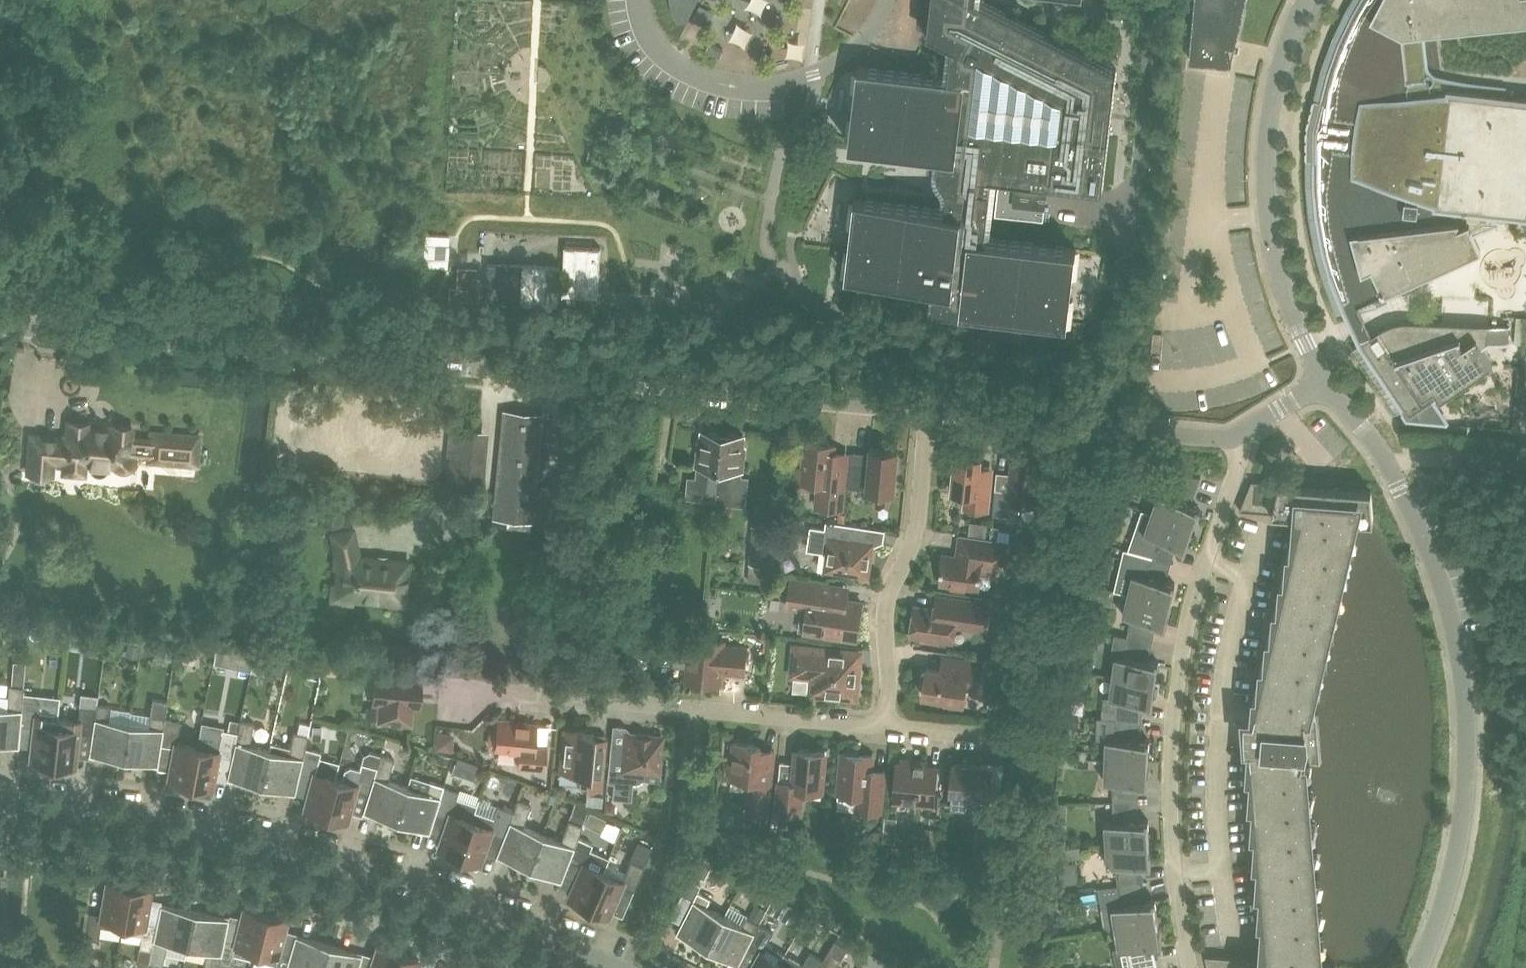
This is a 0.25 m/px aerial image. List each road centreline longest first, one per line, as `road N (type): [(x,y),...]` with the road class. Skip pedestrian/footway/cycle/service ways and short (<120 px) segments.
road 1 (unclassified): [(931,410),(0,325)]
road 2 (unclassified): [(618,967),(455,900),(316,857),(175,826),(0,802)]
road 3 (unclassified): [(1191,967),(1175,856),(1175,726),(1199,591),(1239,470),(1235,441)]
road 4 (unclassified): [(1419,967),(1457,850),(1467,731),(1449,610),(1390,467)]
road 5 (unclassified): [(886,730),(450,693)]
road 6 (unclassified): [(1326,380),(1281,278),(1267,193),(1273,99),(1306,0)]
road 7 (unclassified): [(886,730),(890,593),(924,525),(931,410)]
road 8 (unclassified): [(1235,441),(931,410)]
road 9 (unclassified): [(1029,740),(886,730)]
road 10 (unclassified): [(1525,469),(1411,460),(1390,467)]

